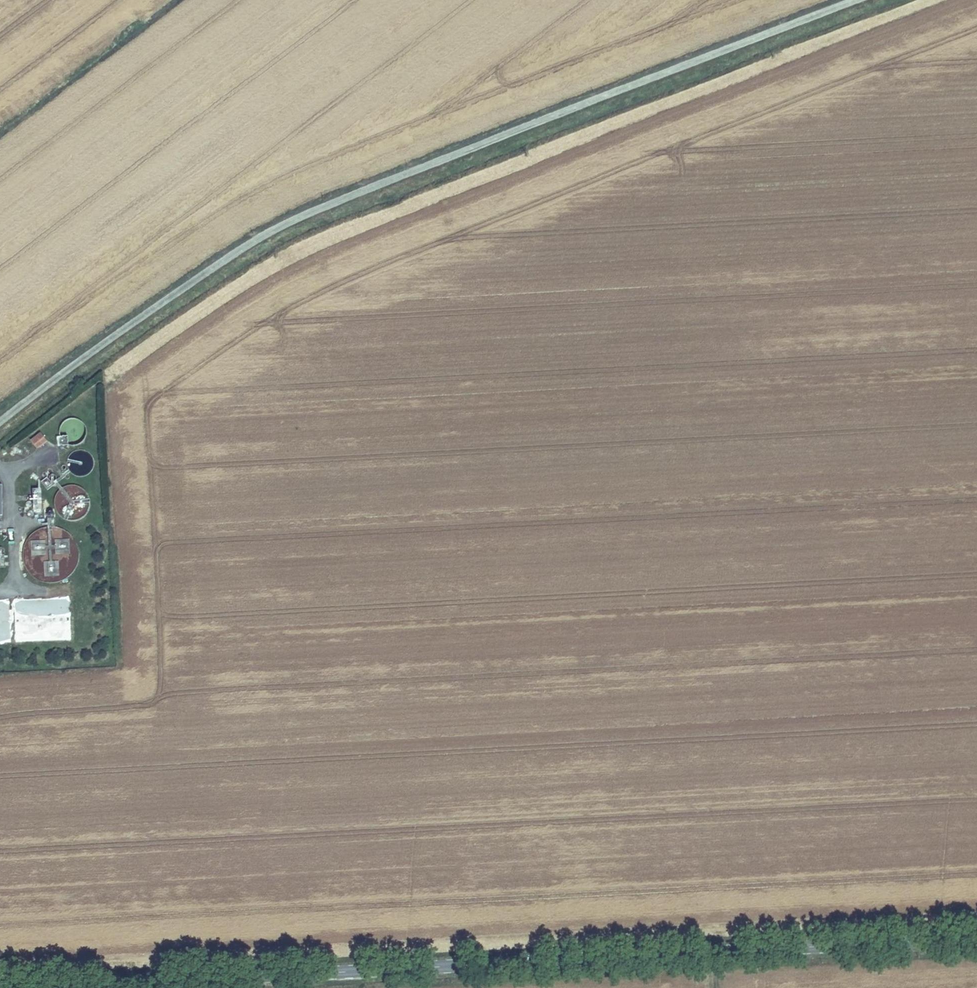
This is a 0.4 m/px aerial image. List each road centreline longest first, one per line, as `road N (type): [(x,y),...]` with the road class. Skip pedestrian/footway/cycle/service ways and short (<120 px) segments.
road 1 (unclassified): [(0,420),(293,217),(854,0)]
road 2 (tertiary): [(56,987),(976,937)]

